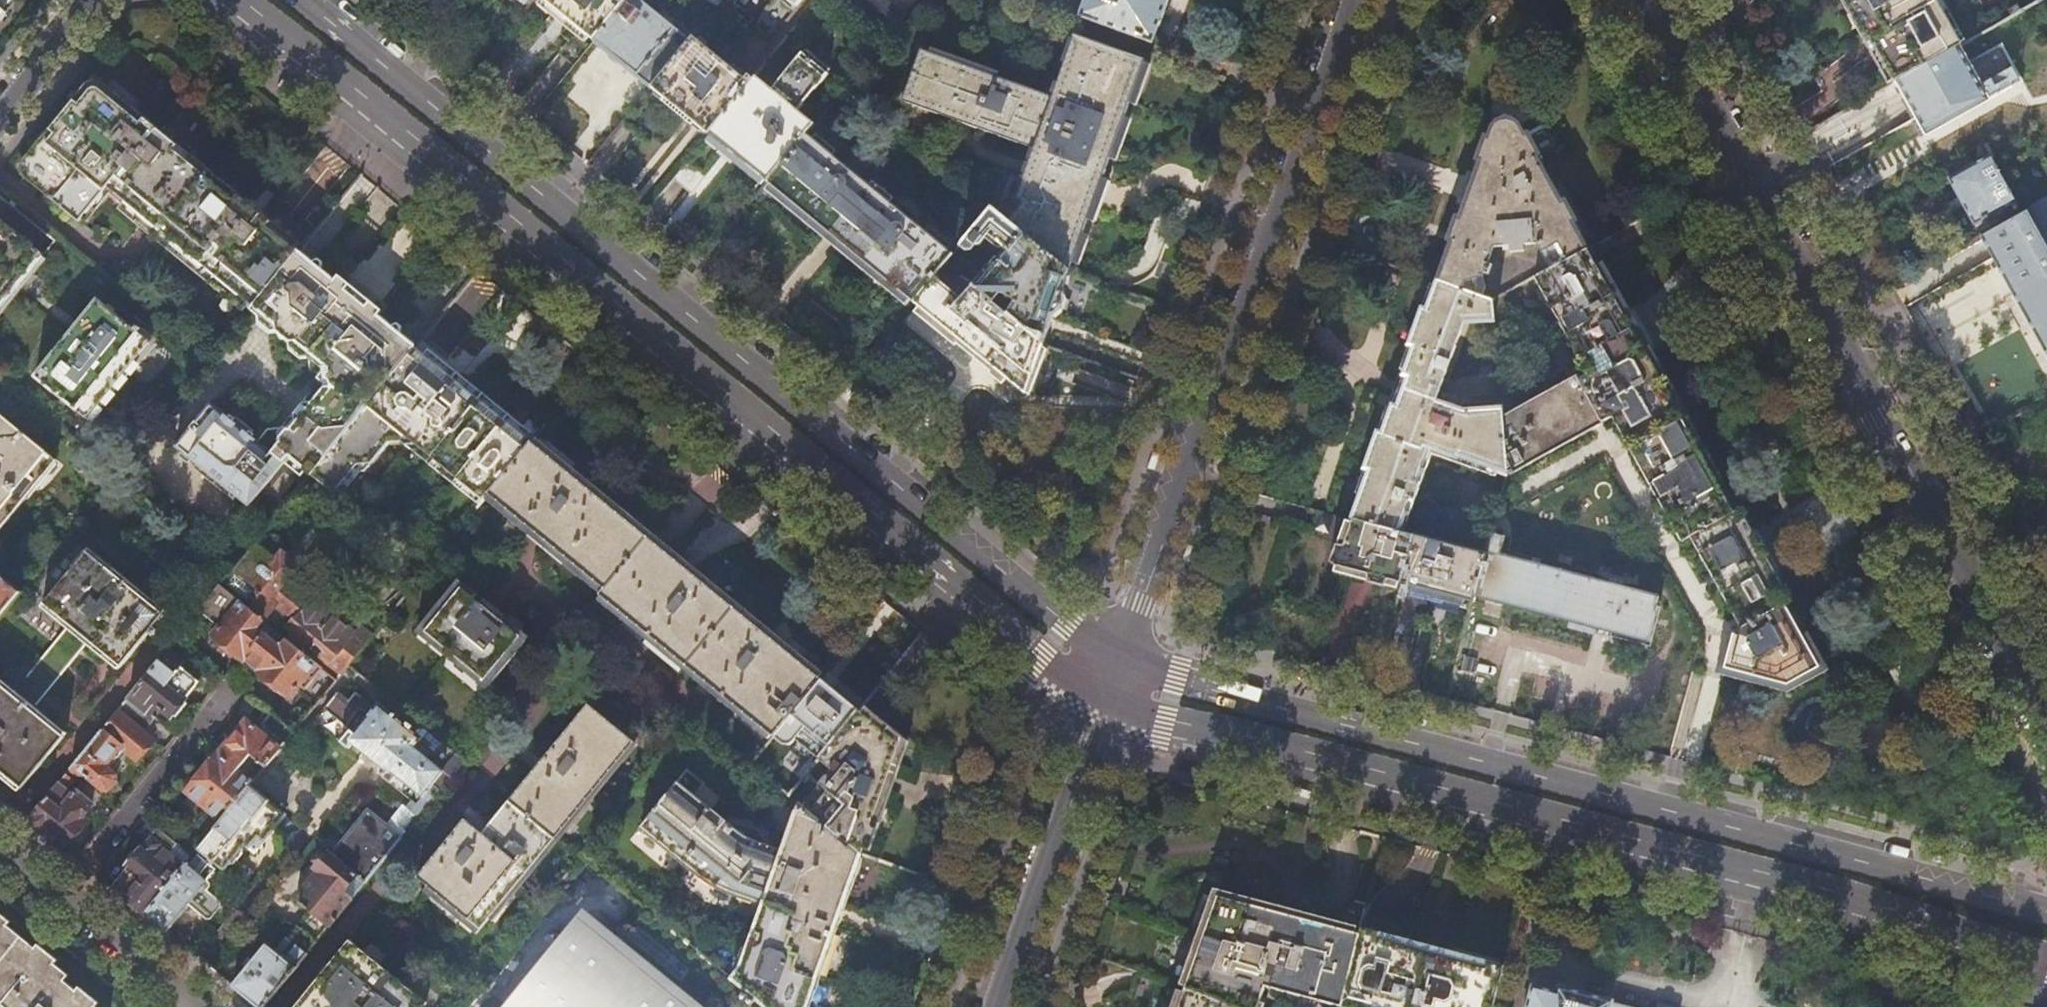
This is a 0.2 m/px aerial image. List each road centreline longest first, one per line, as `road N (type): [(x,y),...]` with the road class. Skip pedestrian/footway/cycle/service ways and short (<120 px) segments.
road 1 (primary): [(232,0),(1018,644),(1100,700)]
road 2 (primary): [(1117,654),(1064,624),(305,0)]
road 3 (primary): [(1100,700),(1852,903),(2046,964)]
road 4 (primary): [(2046,913),(1177,678),(1117,654)]
road 5 (tertiary): [(2046,716),(1645,0)]
road 6 (residential): [(1354,0),(1117,654)]
road 7 (residential): [(1100,700),(992,1006)]
road 8 (residential): [(64,895),(239,682)]
road 9 (residential): [(64,895),(200,1006)]
road 10 (residential): [(93,0),(0,116)]

